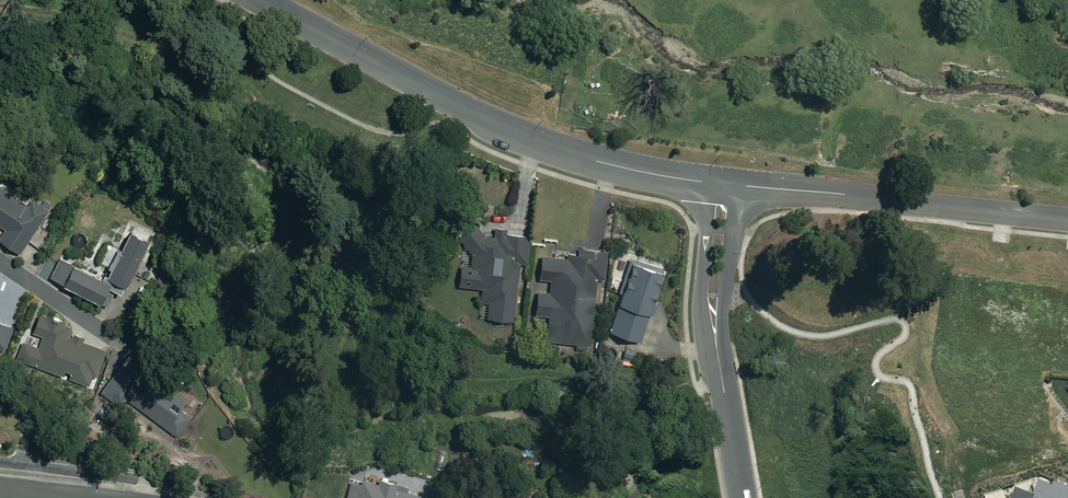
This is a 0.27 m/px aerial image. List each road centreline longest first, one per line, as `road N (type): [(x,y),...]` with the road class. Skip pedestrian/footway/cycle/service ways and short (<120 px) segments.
road 1 (residential): [(710,184),(614,166),(504,129),(260,0)]
road 2 (residential): [(1067,218),(741,187)]
road 3 (residential): [(717,350),(700,302),(710,184)]
road 4 (residential): [(741,187),(717,350)]
road 5 (residential): [(743,497),(717,350)]

